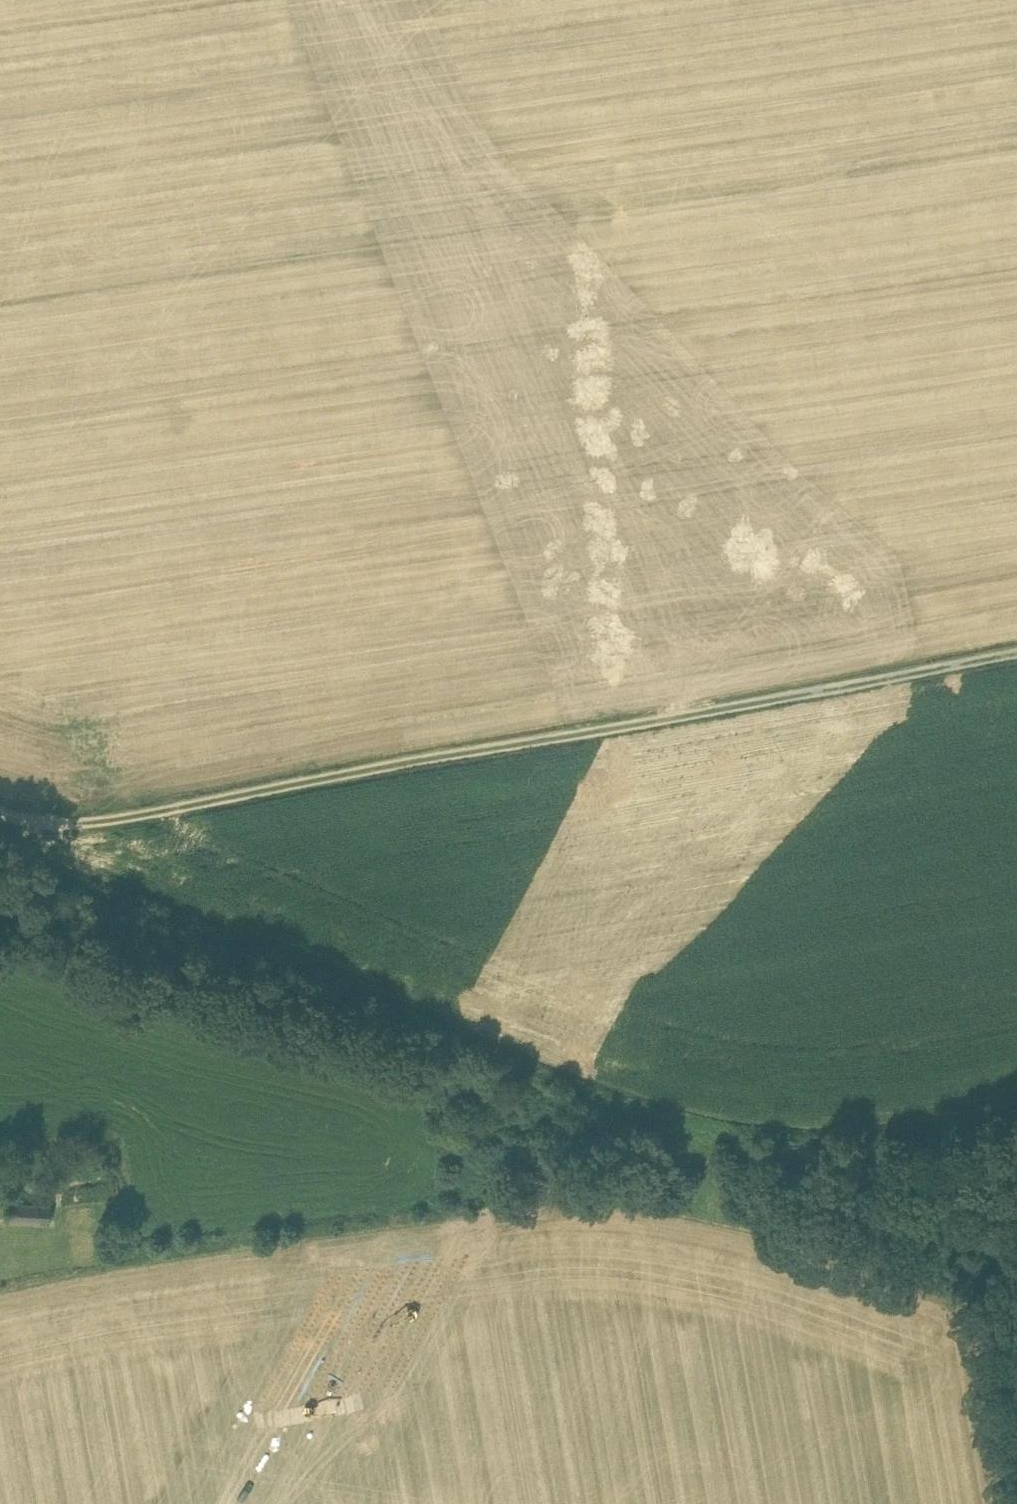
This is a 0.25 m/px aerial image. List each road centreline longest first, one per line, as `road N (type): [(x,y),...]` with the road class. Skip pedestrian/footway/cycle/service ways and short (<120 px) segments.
road 1 (track): [(0,817),(66,829),(1016,657)]

